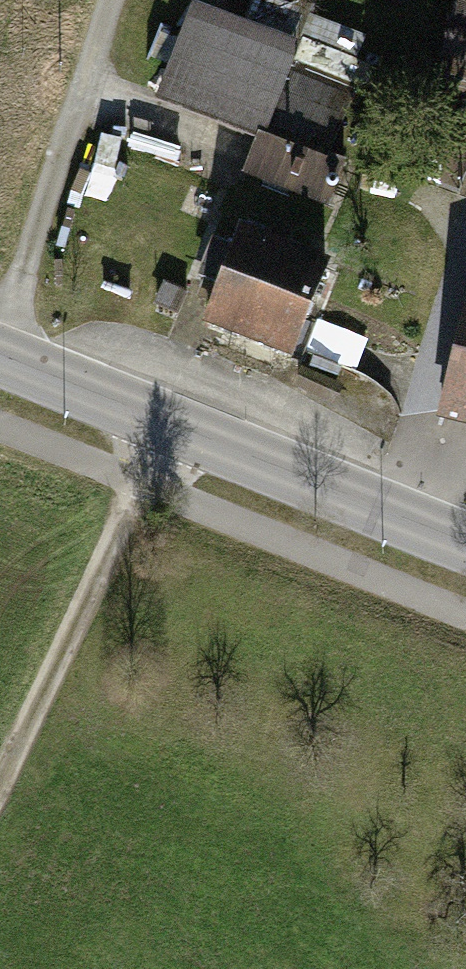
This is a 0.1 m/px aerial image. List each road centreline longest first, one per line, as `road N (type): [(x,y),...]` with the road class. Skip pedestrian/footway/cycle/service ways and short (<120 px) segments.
road 1 (tertiary): [(0,362),(465,549)]
road 2 (track): [(162,426),(156,492),(0,810)]
road 3 (track): [(0,354),(118,0)]

